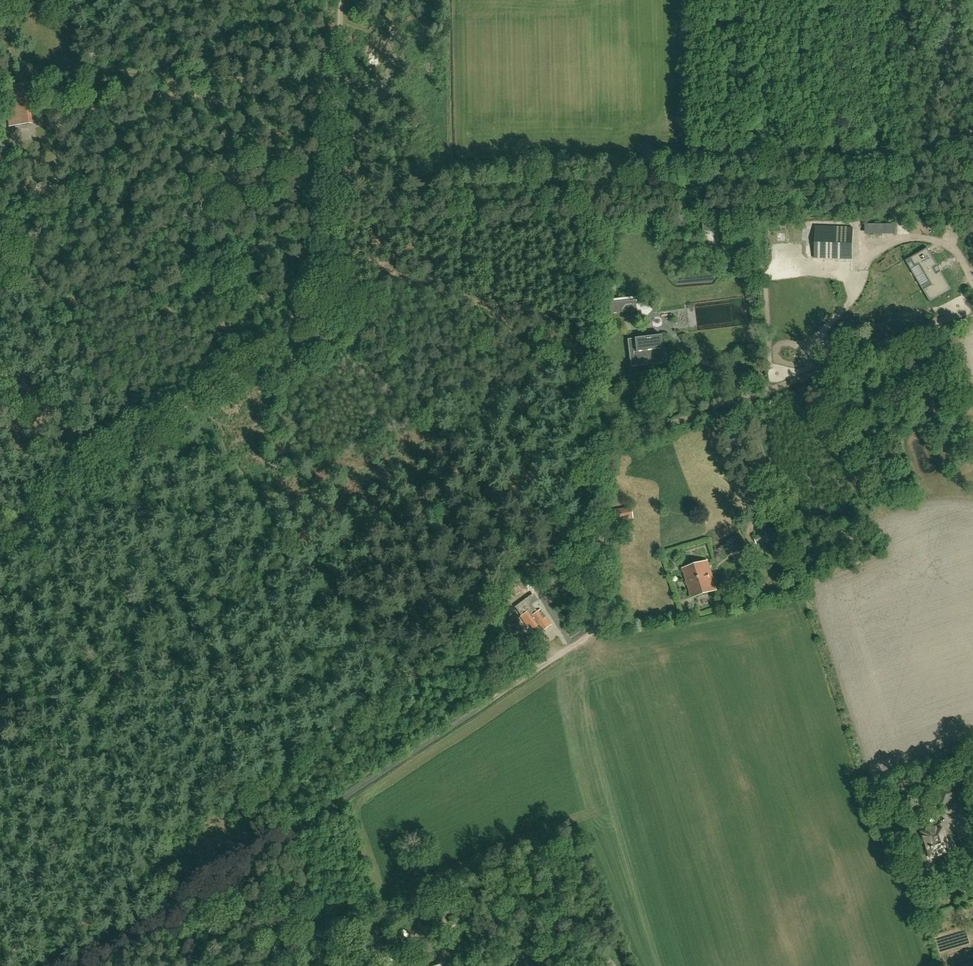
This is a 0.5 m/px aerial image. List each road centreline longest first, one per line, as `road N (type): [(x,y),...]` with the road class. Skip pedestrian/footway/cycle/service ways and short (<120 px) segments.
road 1 (track): [(972,315),(618,444),(601,467),(602,628),(168,914),(69,965)]
road 2 (track): [(329,197),(319,283),(302,321),(0,538)]
road 3 (track): [(341,0),(329,197)]
road 4 (track): [(285,836),(331,965)]

